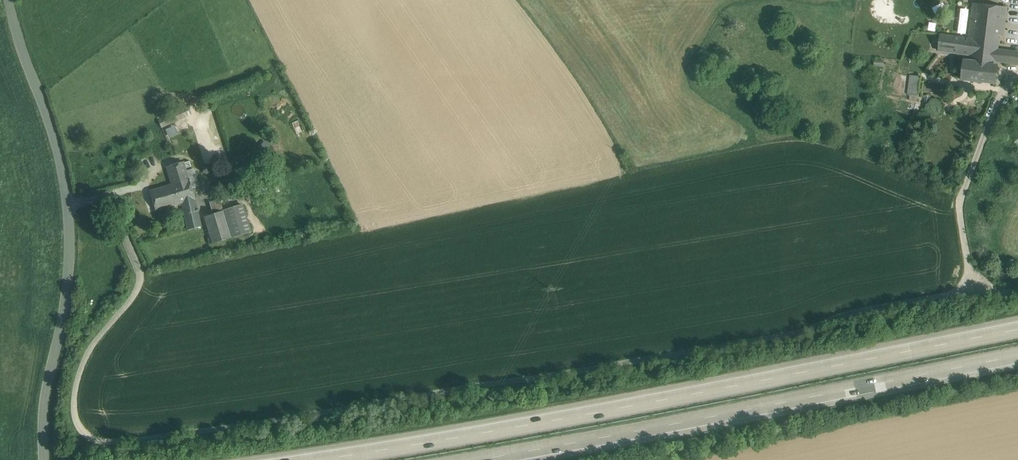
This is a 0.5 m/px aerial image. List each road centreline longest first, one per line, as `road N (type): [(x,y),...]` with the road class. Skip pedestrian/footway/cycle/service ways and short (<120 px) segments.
road 1 (track): [(68,206),(105,198),(141,273),(135,294),(79,370),(73,423),(82,436),(99,440),(295,417),(804,332),(853,310),(975,285),(1017,288)]
road 2 (motorway): [(1017,330),(315,459)]
road 3 (motorway): [(476,459),(1017,356)]
road 4 (tertiary): [(45,459),(43,418),(69,273),(68,206),(9,0)]
road 5 (track): [(975,285),(959,200),(992,112),(1017,73)]

